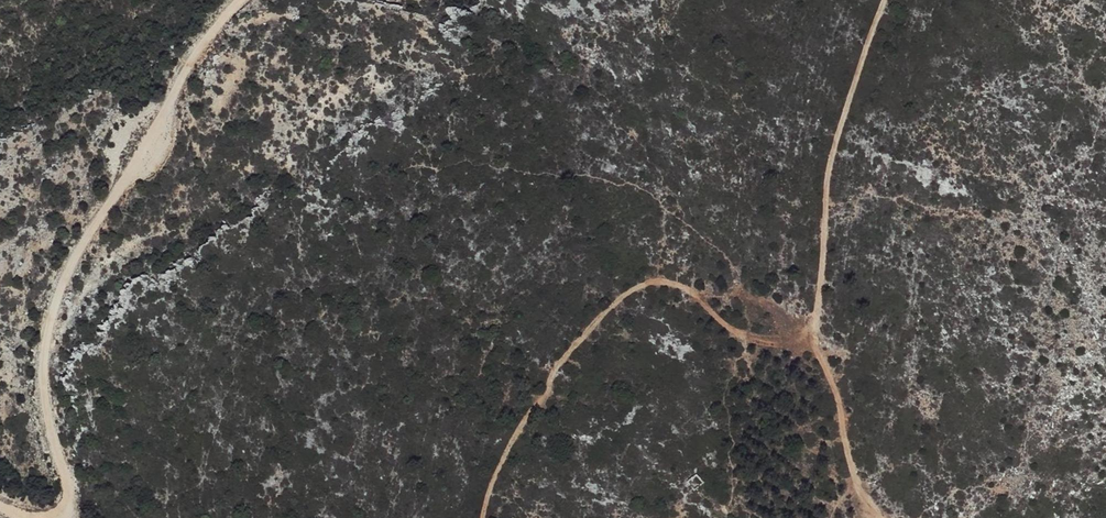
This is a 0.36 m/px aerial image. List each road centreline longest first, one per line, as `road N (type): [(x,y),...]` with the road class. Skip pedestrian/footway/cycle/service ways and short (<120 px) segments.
road 1 (track): [(240,0),(193,43),(155,127),(84,236),(45,332),(36,384),(76,509),(63,517)]
road 2 (track): [(478,517),(552,363),(641,277),(698,297),(744,337),(784,340),(817,319)]
road 3 (track): [(817,319),(823,182),(885,0)]
road 4 (track): [(817,319),(816,356),(833,387),(848,455),(880,517)]

